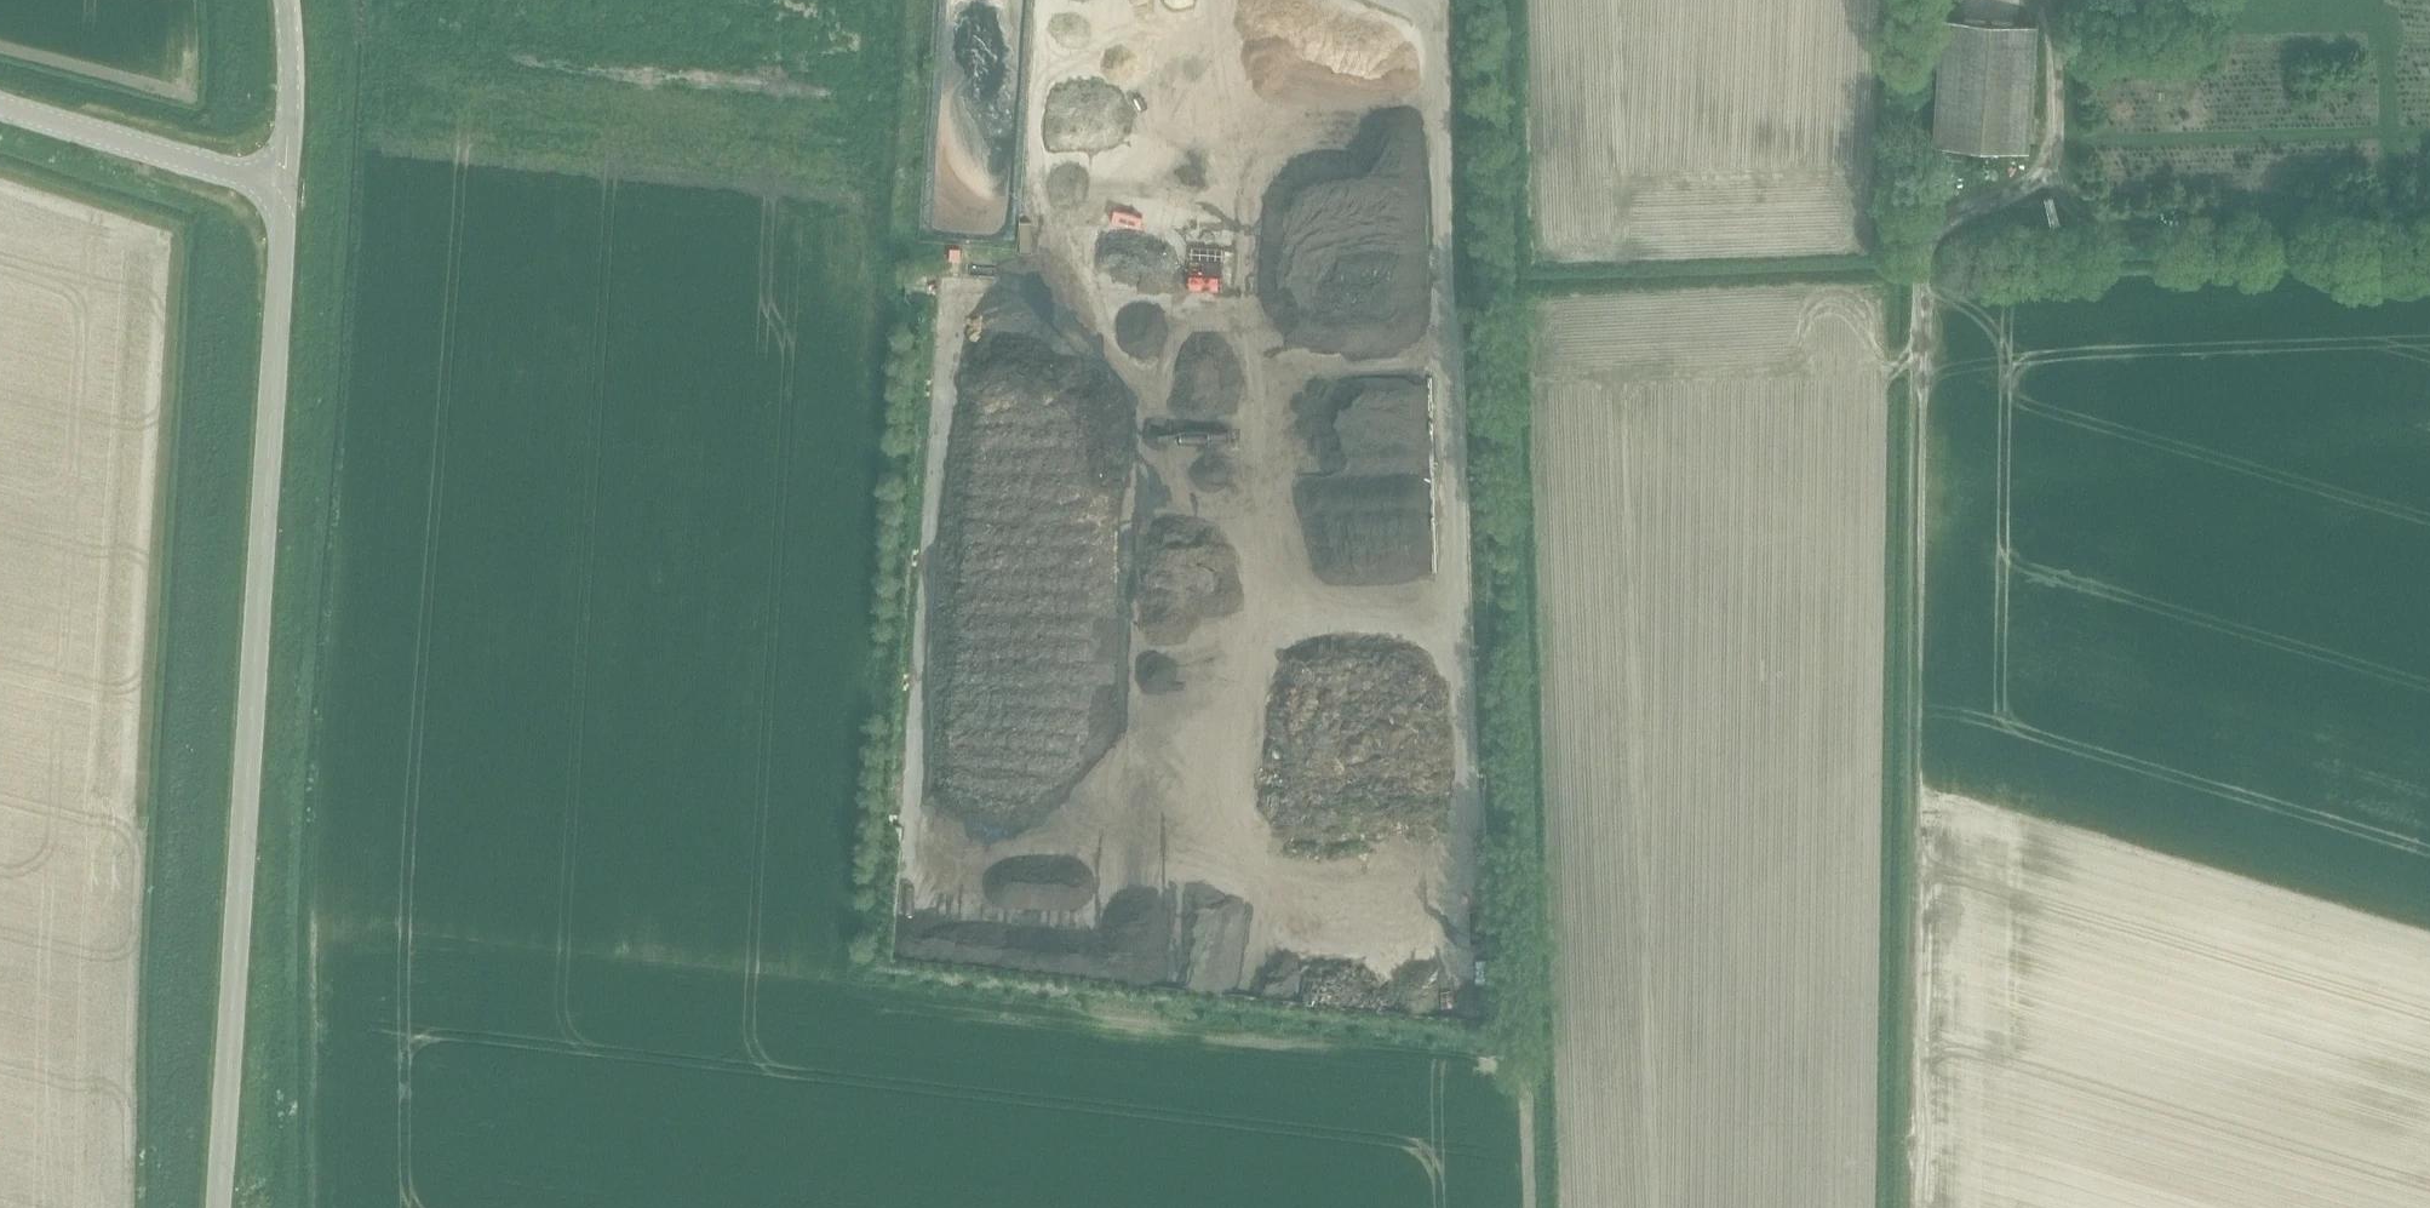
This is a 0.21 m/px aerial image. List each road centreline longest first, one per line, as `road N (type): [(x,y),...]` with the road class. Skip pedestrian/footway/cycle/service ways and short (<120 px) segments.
road 1 (tertiary): [(218,1207),(287,189)]
road 2 (tertiary): [(287,189),(0,106)]
road 3 (unclassified): [(287,189),(283,0)]

